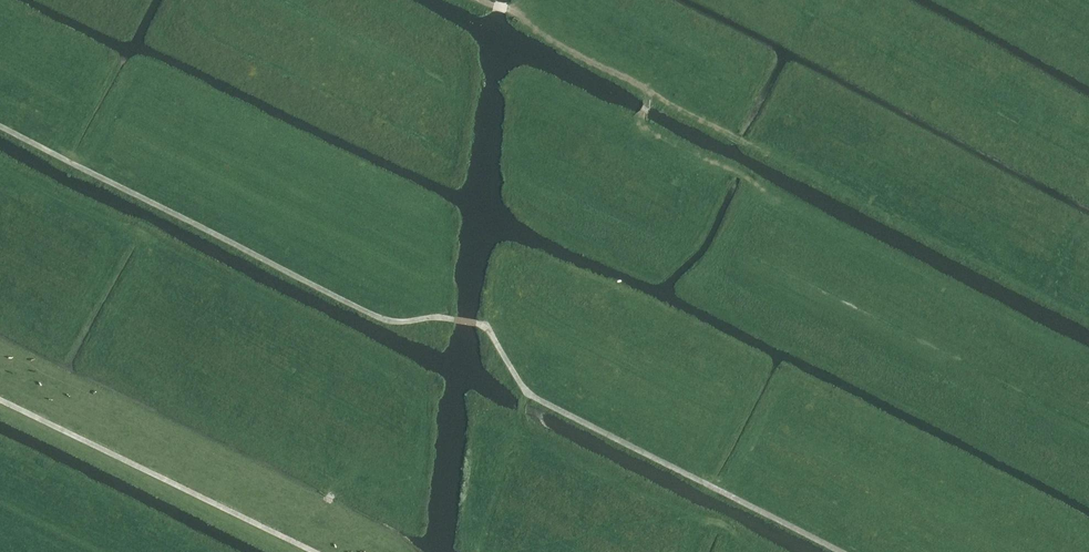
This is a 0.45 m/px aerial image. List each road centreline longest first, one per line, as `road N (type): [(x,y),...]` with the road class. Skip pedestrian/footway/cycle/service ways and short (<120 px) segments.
road 1 (track): [(839,551),(530,396),(483,327),(435,316),(387,321),(0,126)]
road 2 (track): [(0,399),(317,551)]
road 3 (track): [(764,151),(481,0)]
road 4 (track): [(478,551),(530,396)]

